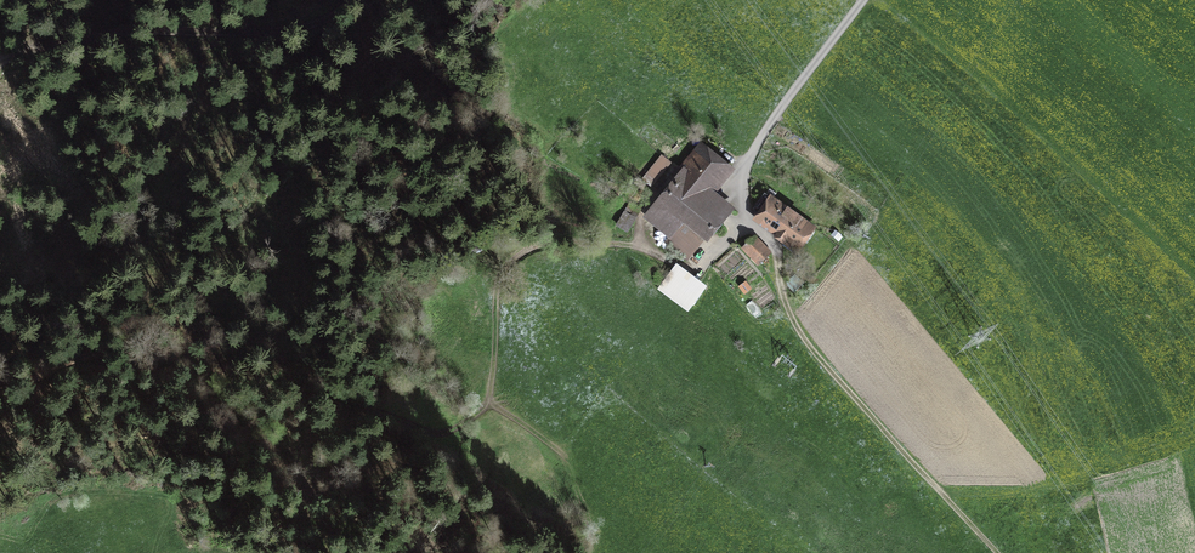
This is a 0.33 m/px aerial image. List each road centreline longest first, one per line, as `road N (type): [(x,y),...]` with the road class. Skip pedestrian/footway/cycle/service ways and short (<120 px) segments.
road 1 (track): [(745,222),(692,265),(621,243),(553,241),(520,253),(498,279),(489,398),(449,429),(420,428),(335,394),(246,385),(171,359),(99,354),(30,377),(0,377)]
road 2 (track): [(0,68),(23,45),(105,34),(288,30),(356,0)]
road 3 (track): [(785,301),(773,249),(745,222),(746,171),(761,138),(863,0)]
road 4 (track): [(785,301),(815,353),(995,552)]

